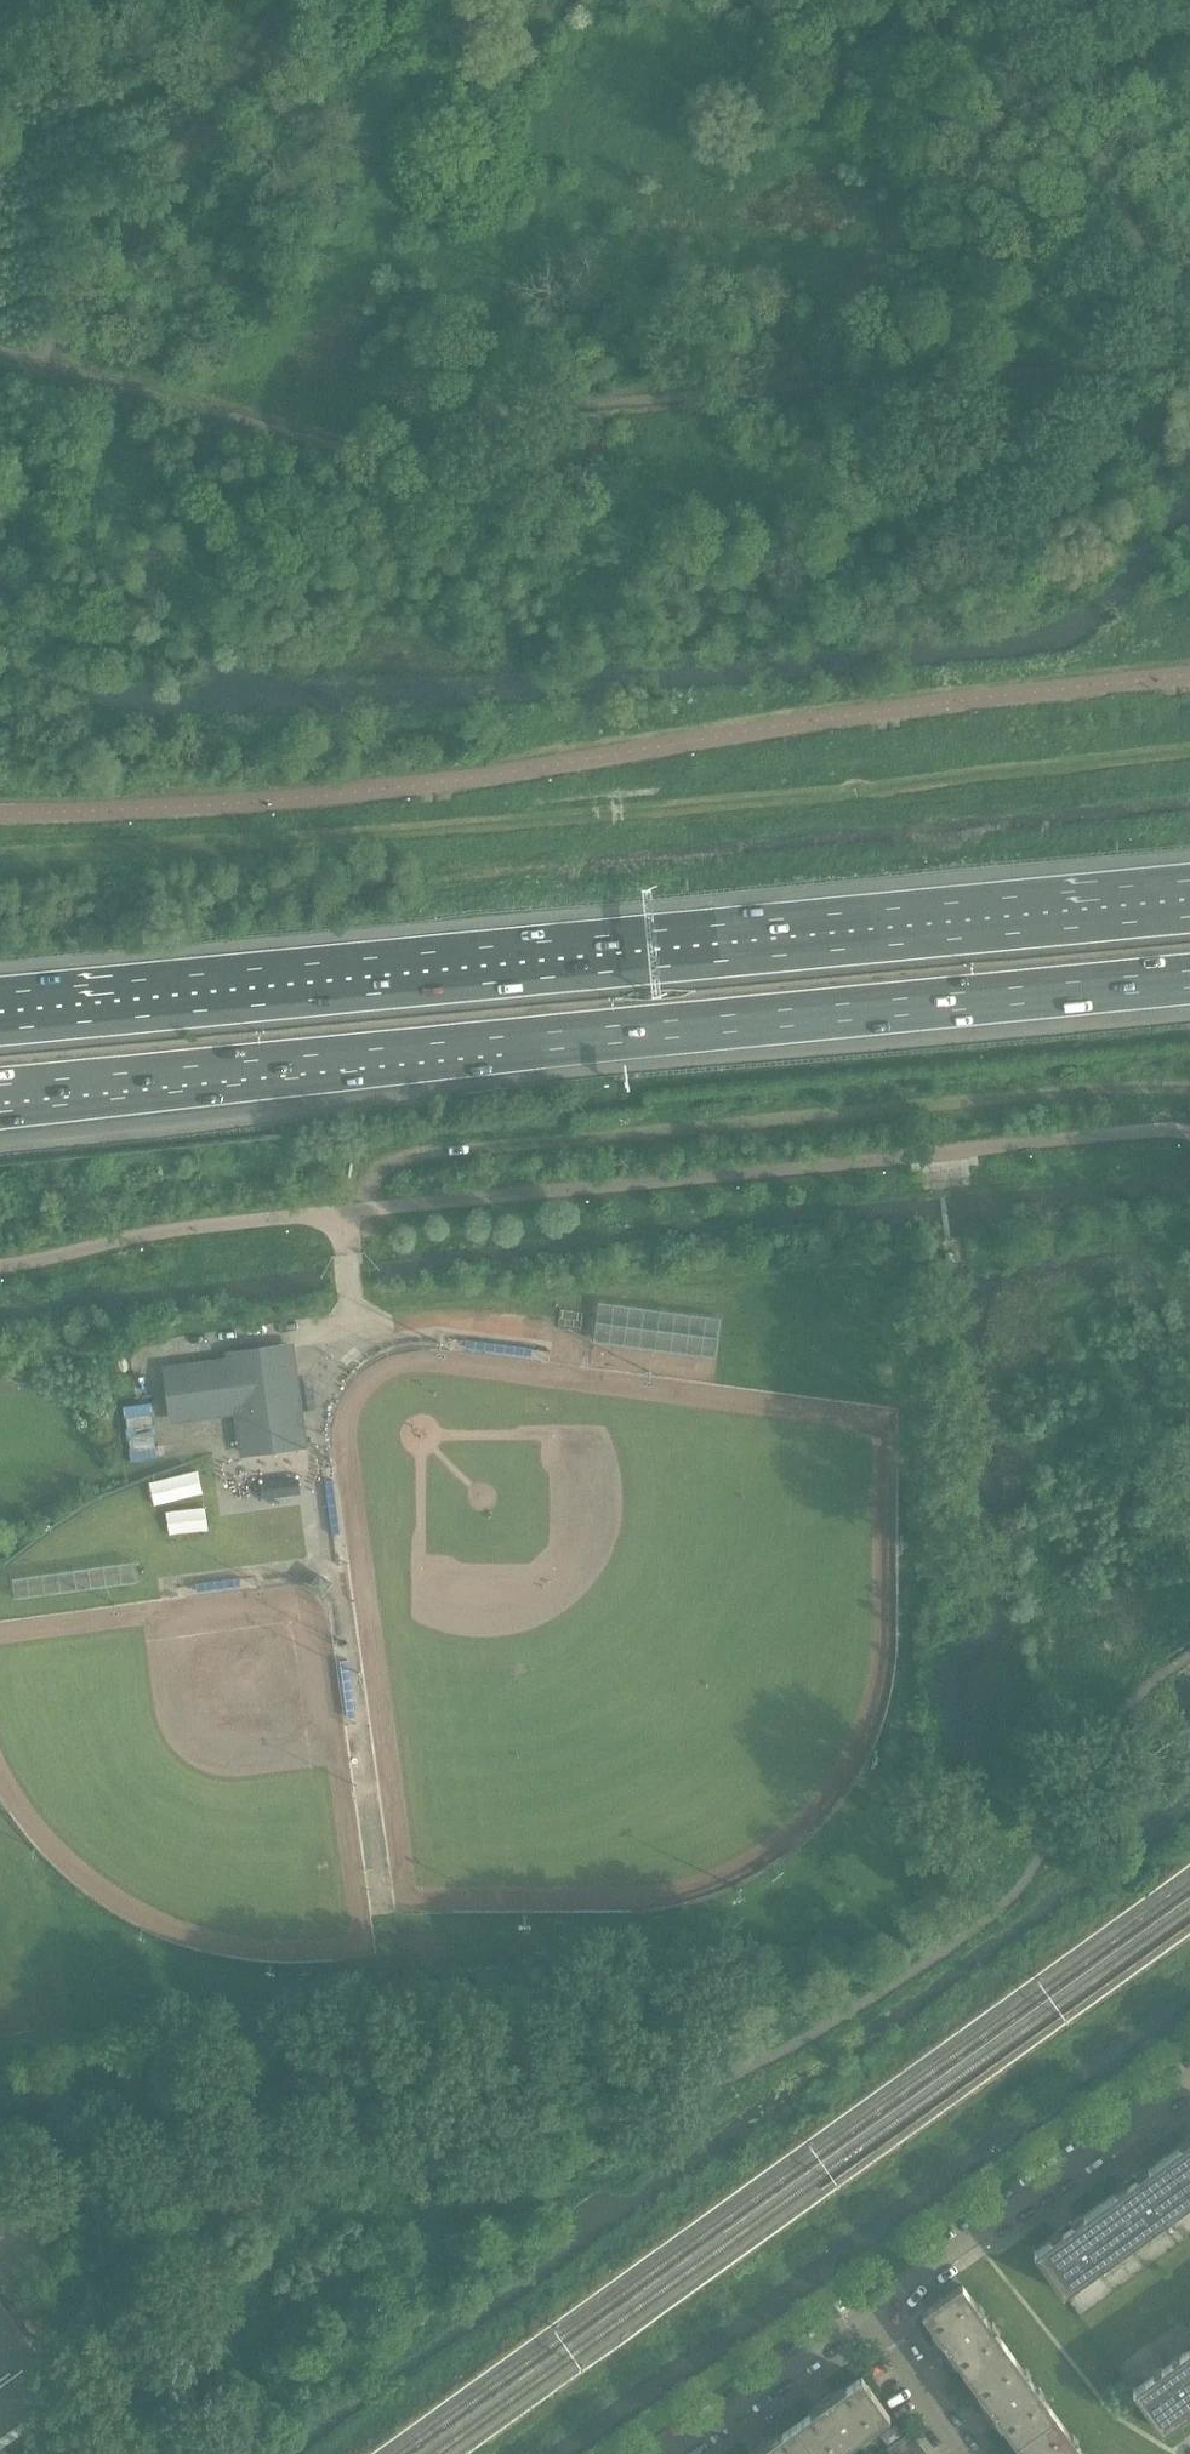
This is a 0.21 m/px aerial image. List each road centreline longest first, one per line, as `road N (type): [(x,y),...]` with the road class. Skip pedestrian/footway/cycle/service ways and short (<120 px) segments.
road 1 (motorway): [(0,1097),(1189,981)]
road 2 (motorway): [(1189,909),(0,1022)]
road 3 (residential): [(877,2318),(1189,2083)]
road 4 (residential): [(679,2453),(877,2318)]
road 5 (residential): [(961,2453),(930,2415),(877,2318)]

